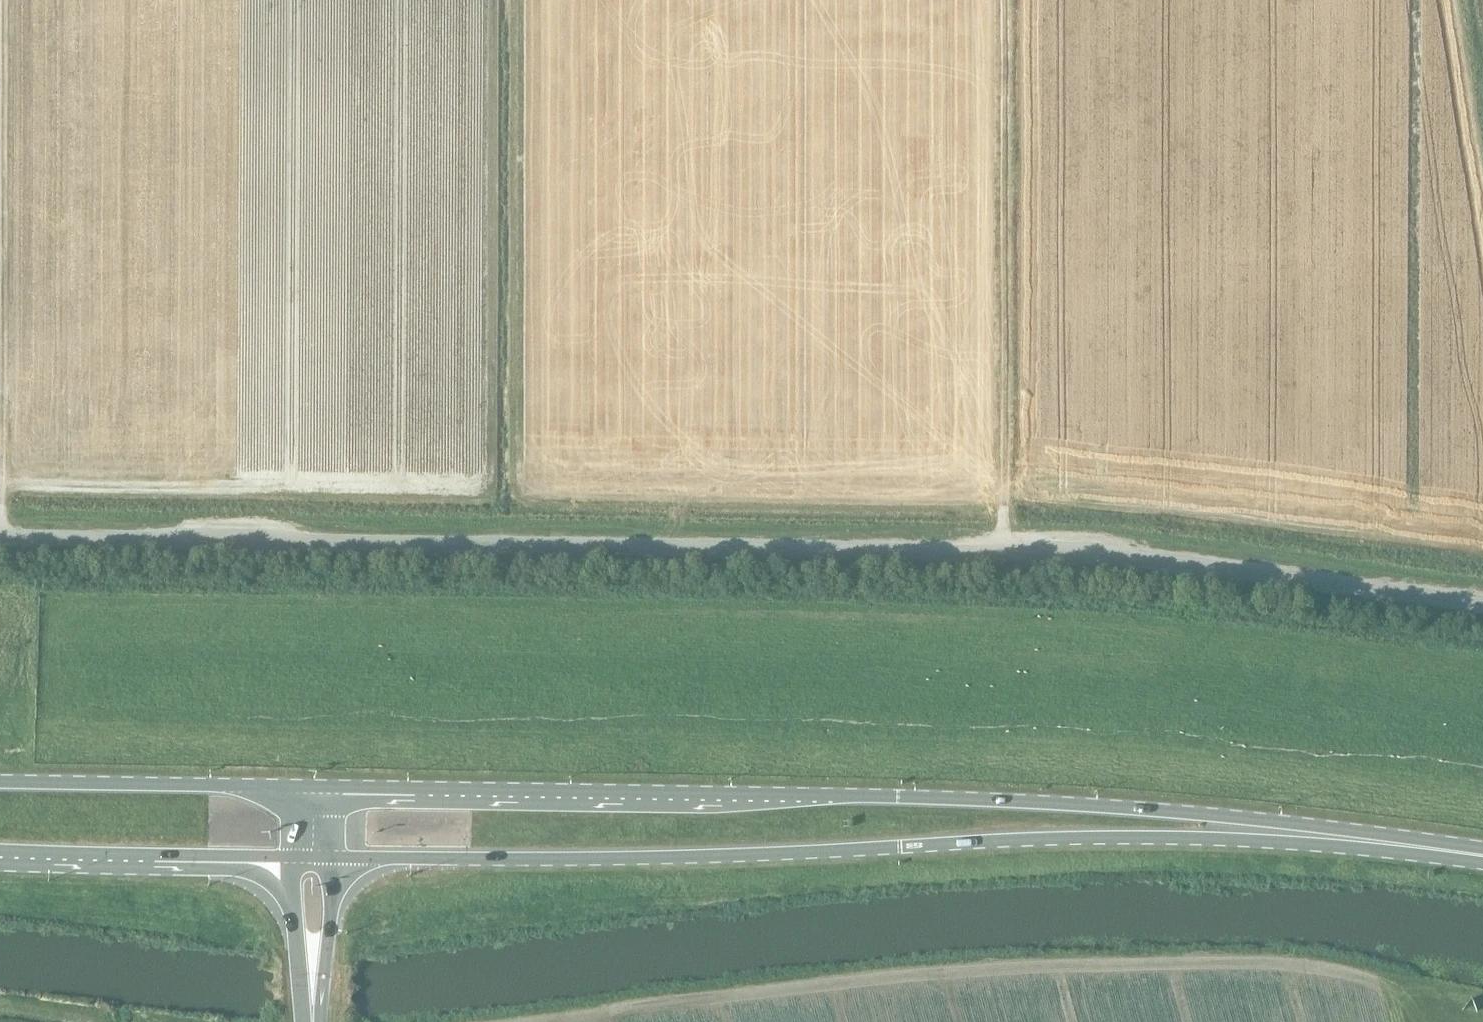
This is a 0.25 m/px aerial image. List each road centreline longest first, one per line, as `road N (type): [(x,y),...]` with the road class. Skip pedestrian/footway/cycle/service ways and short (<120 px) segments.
road 1 (unclassified): [(0,539),(1009,558),(1188,568),(1482,605)]
road 2 (primary): [(1431,848),(1305,824),(1135,807),(311,788)]
road 3 (primary): [(311,858),(762,855),(1104,837),(1431,848)]
road 4 (primary): [(311,788),(0,783)]
road 5 (primary): [(0,855),(311,858)]
road 6 (primary): [(314,1021),(311,858)]

